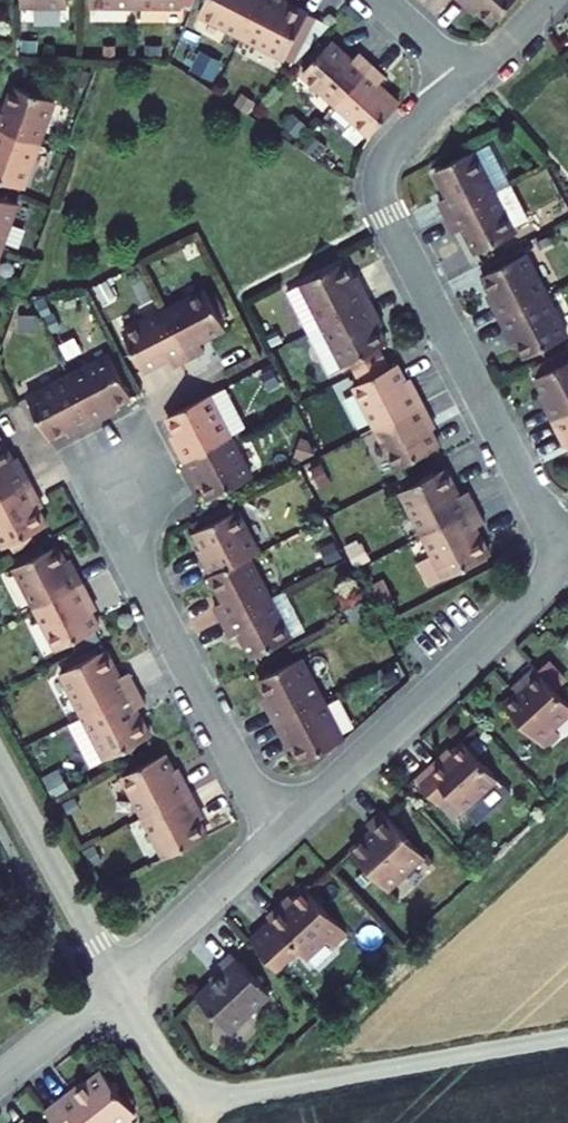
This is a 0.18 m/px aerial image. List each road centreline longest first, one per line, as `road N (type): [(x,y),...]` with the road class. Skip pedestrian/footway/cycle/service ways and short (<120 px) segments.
road 1 (residential): [(465,78),(390,150),(380,175),(384,204),(567,554)]
road 2 (residential): [(118,986),(166,1067),(202,1093),(358,1077),(567,1038)]
road 3 (residential): [(124,444),(118,472),(126,548),(266,822),(285,832)]
road 4 (residential): [(285,832),(567,563)]
road 5 (residential): [(0,763),(118,986)]
road 6 (residential): [(118,986),(285,832)]
road 7 (residential): [(0,1080),(118,986)]

